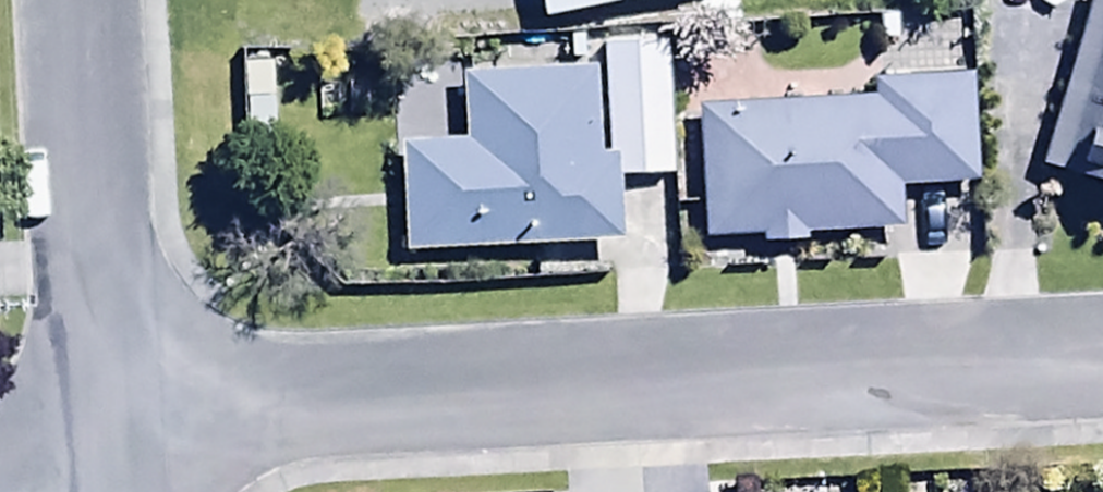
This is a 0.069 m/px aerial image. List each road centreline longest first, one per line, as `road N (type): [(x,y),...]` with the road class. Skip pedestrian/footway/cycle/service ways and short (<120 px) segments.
road 1 (residential): [(90,420),(1102,384)]
road 2 (residential): [(67,0),(90,420)]

